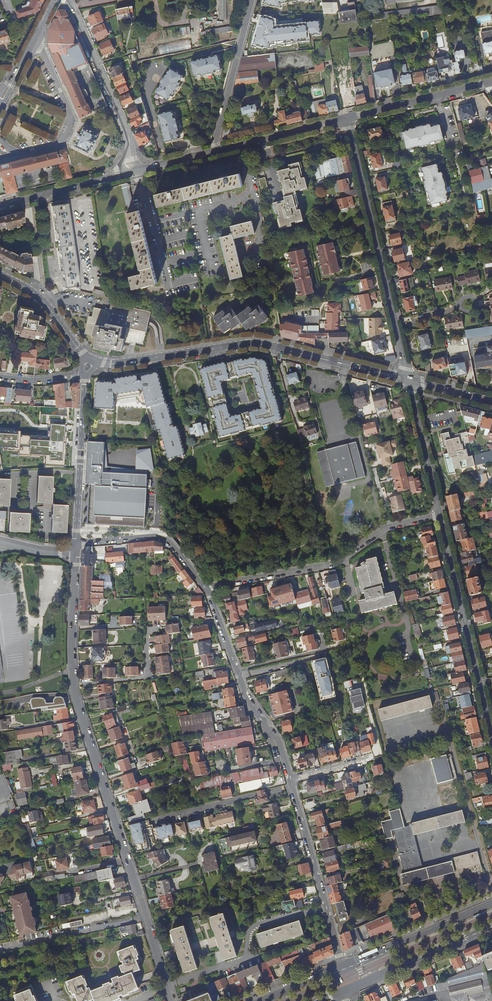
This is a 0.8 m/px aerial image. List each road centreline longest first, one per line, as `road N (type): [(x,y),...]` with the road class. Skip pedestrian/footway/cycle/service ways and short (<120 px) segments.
road 1 (residential): [(76,552),(75,694),(172,1000)]
road 2 (residential): [(205,588),(245,695),(282,749),(343,965)]
road 3 (secondary): [(97,362),(257,344),(409,380)]
road 4 (residential): [(348,118),(409,380)]
road 5 (residential): [(205,588),(334,564),(388,527),(440,515)]
road 6 (residential): [(440,515),(491,733)]
road 7 (residential): [(85,377),(76,542)]
road 8 (primary): [(342,993),(491,929)]
road 9 (primary): [(491,904),(343,965)]
road 10 (residential): [(214,151),(251,0)]
road 11 (residential): [(76,542),(158,537),(205,588)]
road 12 (tertiary): [(67,0),(128,135)]
road 13 (tertiary): [(488,83),(348,118)]
road 14 (residential): [(409,380),(440,515)]
road 15 (tertiary): [(348,118),(214,151)]
road 16 (tertiary): [(124,173),(0,205)]
road 17 (secondary): [(0,275),(42,300),(85,357)]

